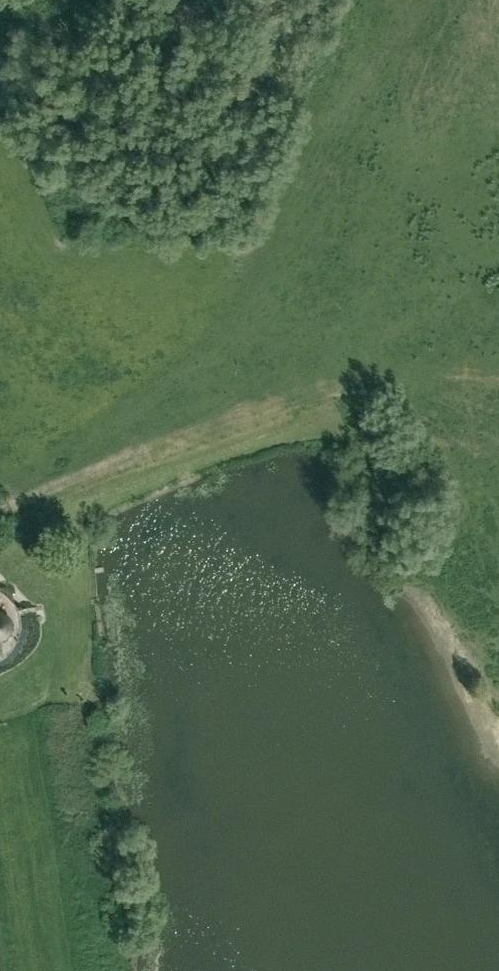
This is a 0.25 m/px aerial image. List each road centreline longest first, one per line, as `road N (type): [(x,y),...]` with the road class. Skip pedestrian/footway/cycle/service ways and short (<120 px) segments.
road 1 (track): [(0,509),(386,389),(498,385)]

